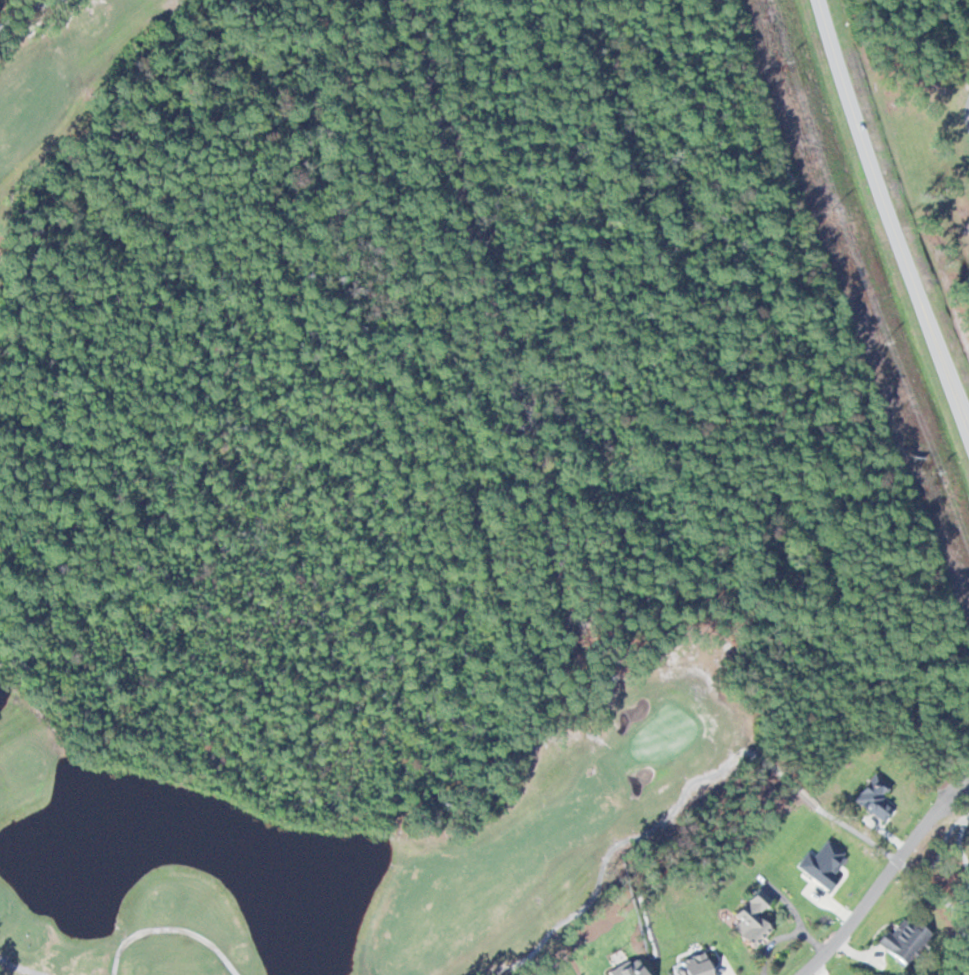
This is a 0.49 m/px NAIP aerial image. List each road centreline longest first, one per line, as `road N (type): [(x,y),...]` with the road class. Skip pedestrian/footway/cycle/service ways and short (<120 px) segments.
road 1 (secondary): [(827,0),(870,158),(968,435)]
road 2 (residential): [(968,787),(801,974)]

